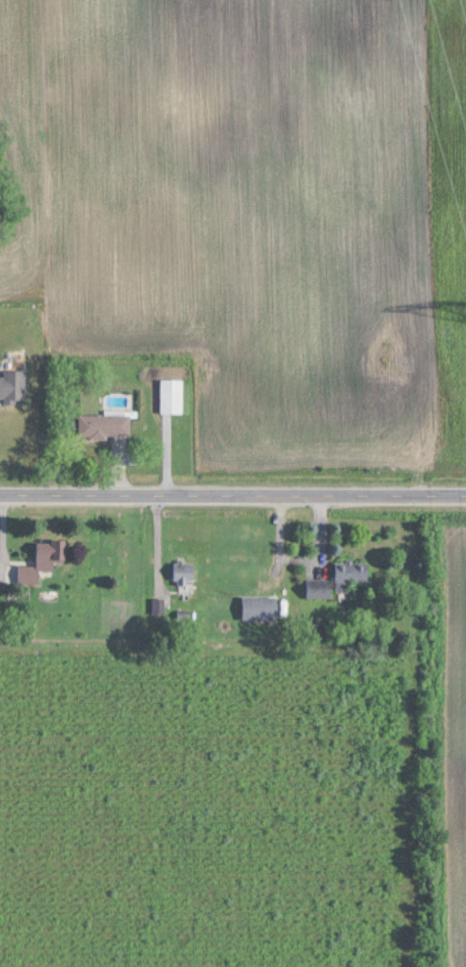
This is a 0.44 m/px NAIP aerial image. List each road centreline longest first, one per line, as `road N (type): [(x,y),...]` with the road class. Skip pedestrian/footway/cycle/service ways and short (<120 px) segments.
road 1 (tertiary): [(465,485),(0,485)]

